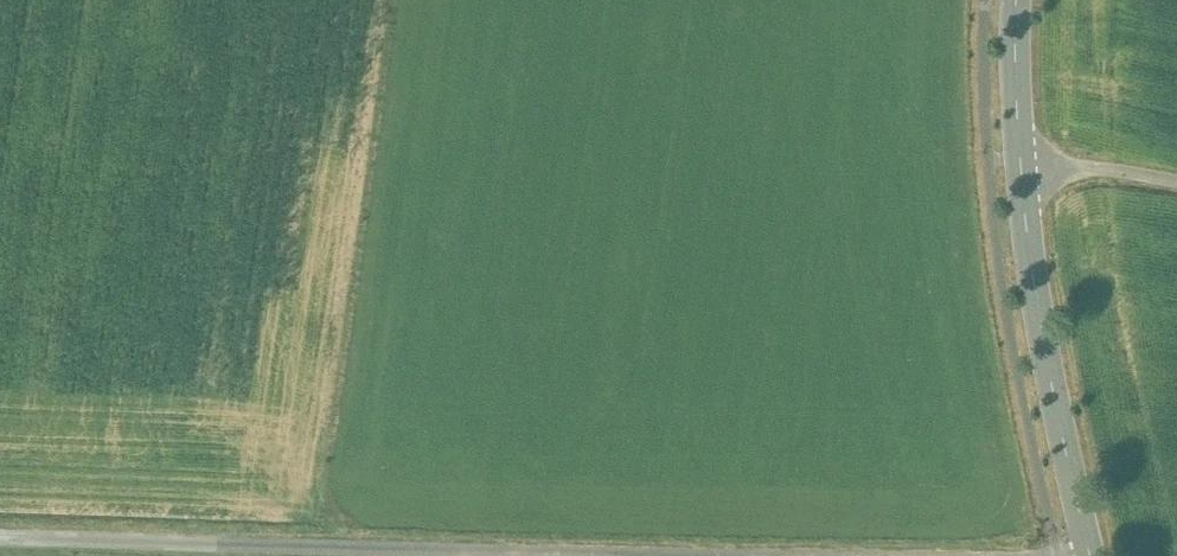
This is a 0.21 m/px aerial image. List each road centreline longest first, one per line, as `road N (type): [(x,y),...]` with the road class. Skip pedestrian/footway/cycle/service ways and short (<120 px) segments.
road 1 (unclassified): [(909,555),(0,536)]
road 2 (tertiary): [(1091,555),(1054,392),(1023,157)]
road 3 (tertiary): [(1023,157),(1019,0)]
road 4 (unclassified): [(1176,178),(1023,157)]

